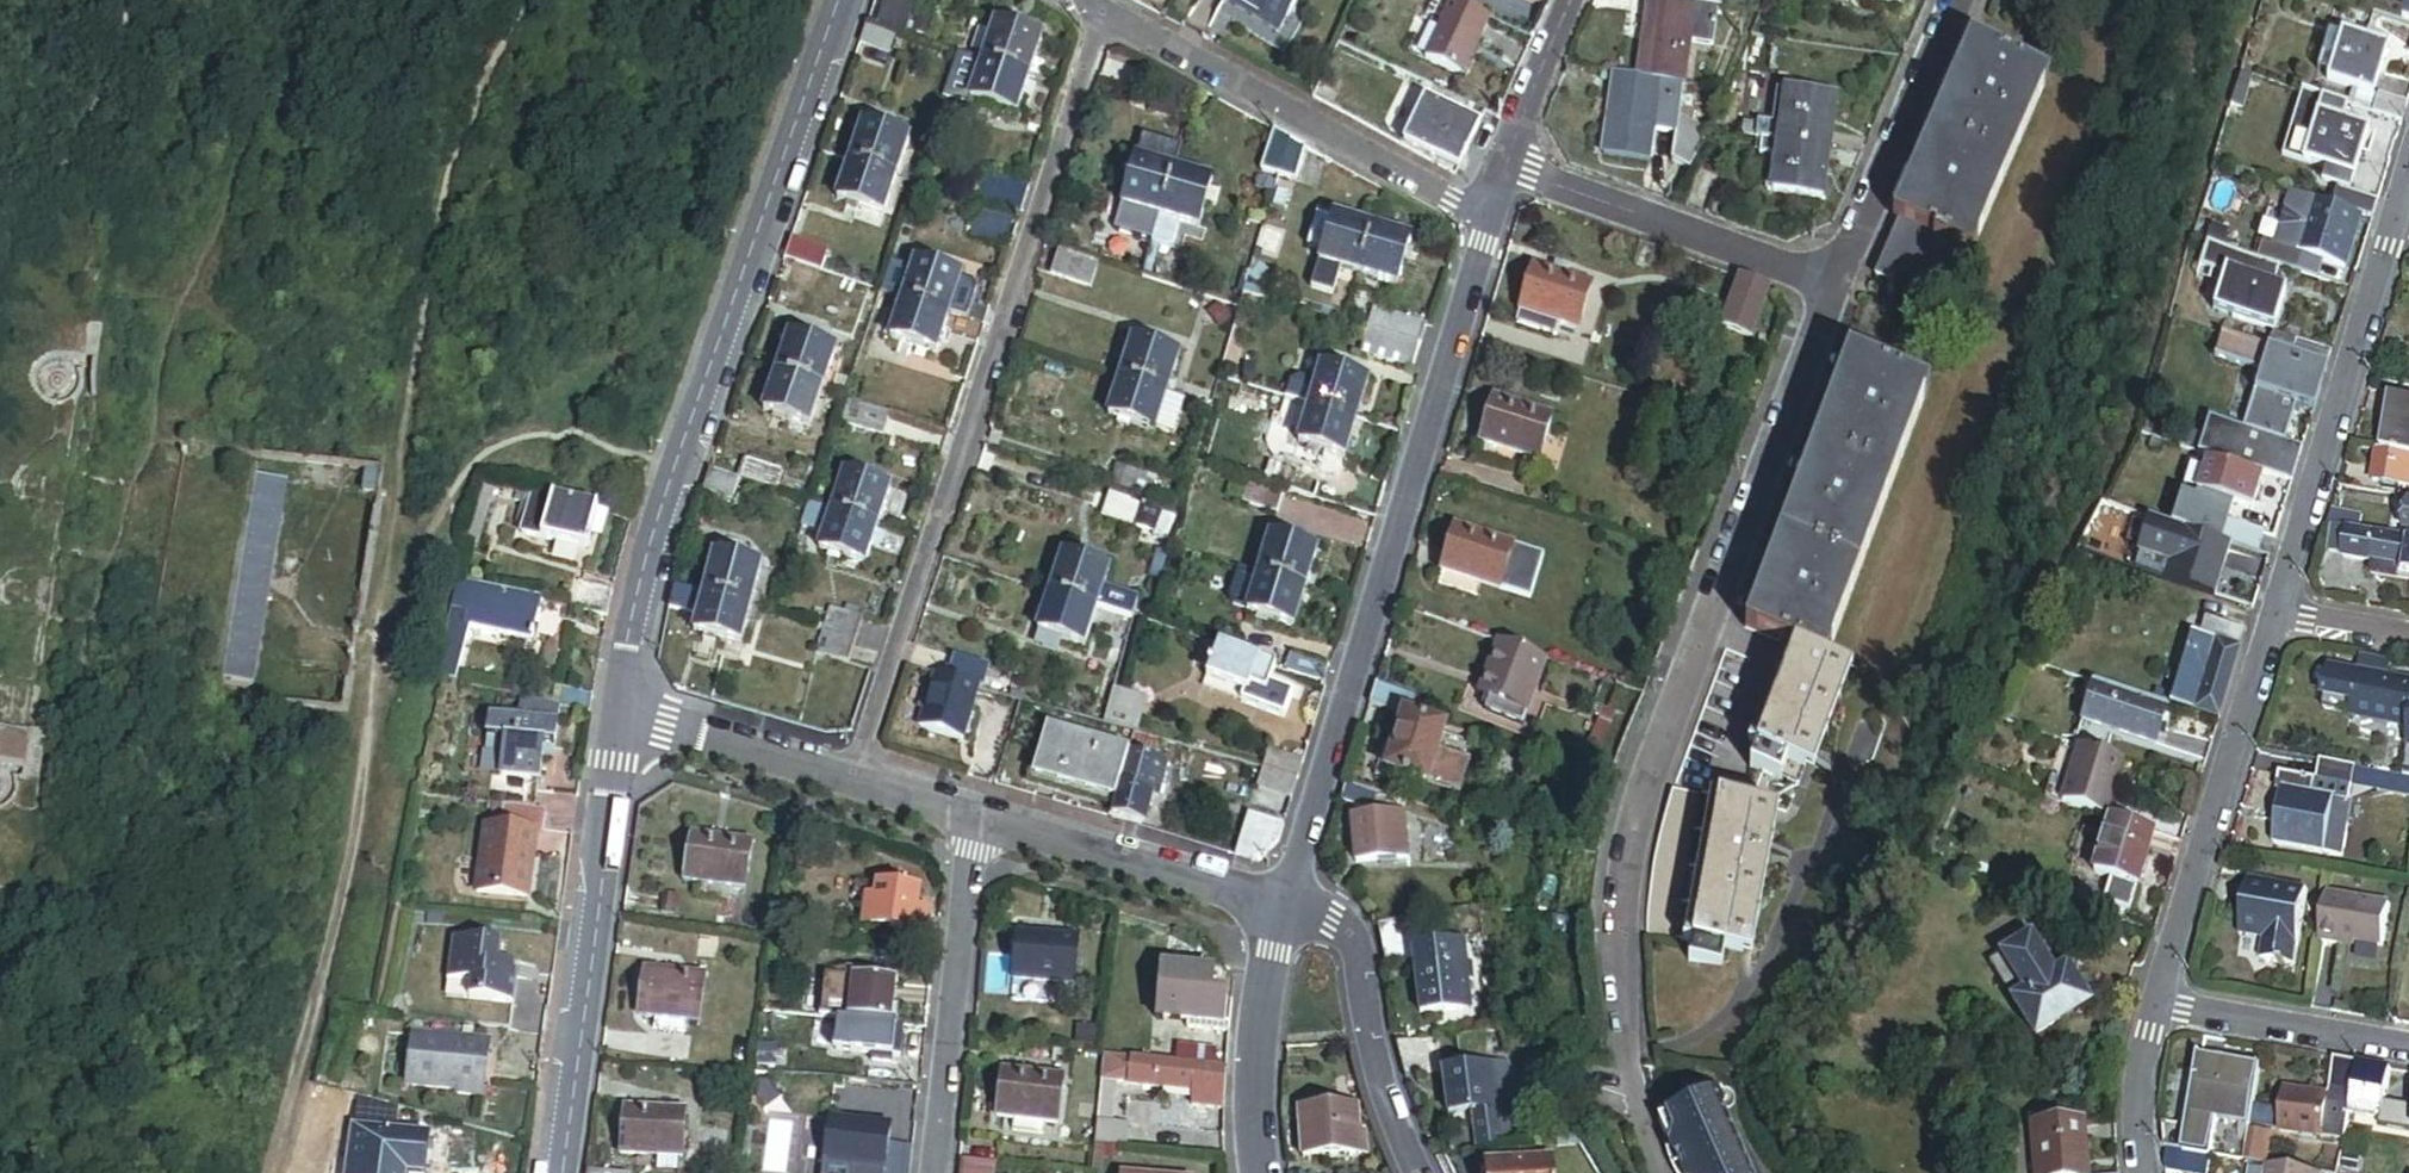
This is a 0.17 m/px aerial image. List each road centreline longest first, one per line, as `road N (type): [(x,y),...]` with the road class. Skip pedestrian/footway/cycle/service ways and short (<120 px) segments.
road 1 (residential): [(1834,293),(1640,803),(1621,939),(1628,1054),(1664,1172)]
road 2 (residential): [(854,787),(1106,14)]
road 3 (tertiary): [(844,0),(683,464),(618,720)]
road 4 (residential): [(1282,909),(1490,221)]
road 5 (track): [(270,1172),(370,787),(386,603)]
road 6 (tertiary): [(618,720),(556,1172)]
road 7 (residential): [(1106,14),(1490,221)]
road 8 (residential): [(2274,619),(2394,224)]
road 9 (residential): [(2158,996),(2274,619)]
road 10 (residential): [(972,818),(938,1172)]
road 11 (residential): [(1509,169),(1834,293)]
road 12 (residential): [(1282,909),(972,818)]
road 13 (residential): [(1282,909),(1335,924),(1351,943),(1398,1128),(1417,1172)]
road 14 (residential): [(1949,0),(1834,293)]
road 15 (residential): [(1256,1172),(1257,1053),(1282,909)]
road 16 (residential): [(2158,996),(2408,1038)]
road 17 (residential): [(854,787),(618,720)]
road 18 (residential): [(1509,169),(1573,0)]
road 19 (residential): [(2142,1172),(2158,996)]
road 20 (residential): [(2408,643),(2274,619)]
road 21 (residential): [(972,818),(854,787)]

